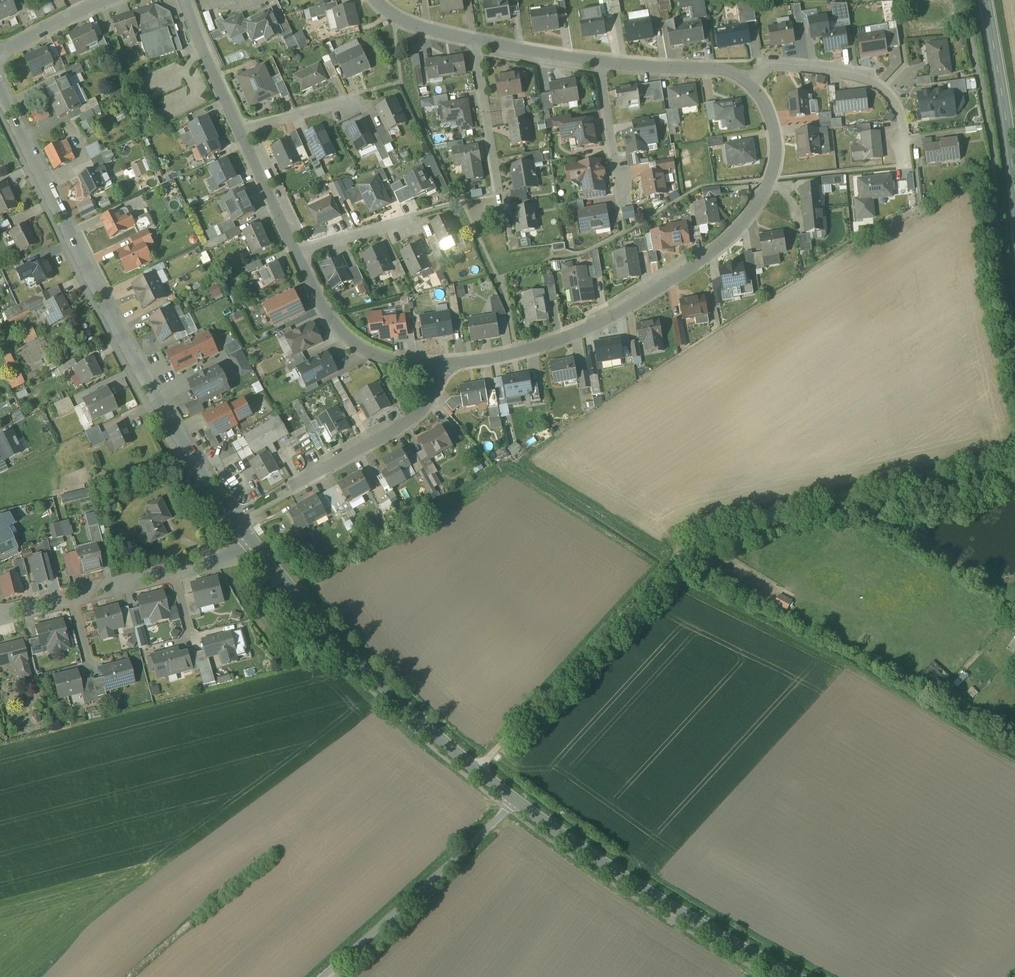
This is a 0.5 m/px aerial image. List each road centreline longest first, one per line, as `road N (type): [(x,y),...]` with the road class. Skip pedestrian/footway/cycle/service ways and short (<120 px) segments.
road 1 (tertiary): [(0,90),(140,371),(251,541)]
road 2 (residential): [(449,365),(517,354),(595,326),(730,238),(771,183),(777,156),(775,127),(744,80)]
road 3 (tertiary): [(251,541),(366,672),(516,803)]
road 4 (tertiary): [(516,803),(686,918),(791,976)]
road 5 (track): [(477,772),(663,573)]
road 6 (unclassified): [(516,803),(323,976)]
road 7 (residential): [(908,167),(902,113),(886,89),(788,67),(744,80)]
road 8 (residential): [(297,252),(337,326),(362,348),(389,360),(449,365)]
road 9 (residential): [(449,365),(439,395),(418,418),(298,487)]
road 10 (tertiary): [(986,0),(1014,195)]
road 11 (residential): [(477,45),(503,211)]
road 12 (residential): [(744,80),(706,69),(601,66)]
road 13 (residential): [(183,0),(242,132)]
road 14 (residential): [(242,132),(297,252)]
road 15 (residential): [(0,54),(120,0)]
road 16 (residential): [(601,66),(622,193)]
road 17 (residential): [(601,66),(477,45)]

